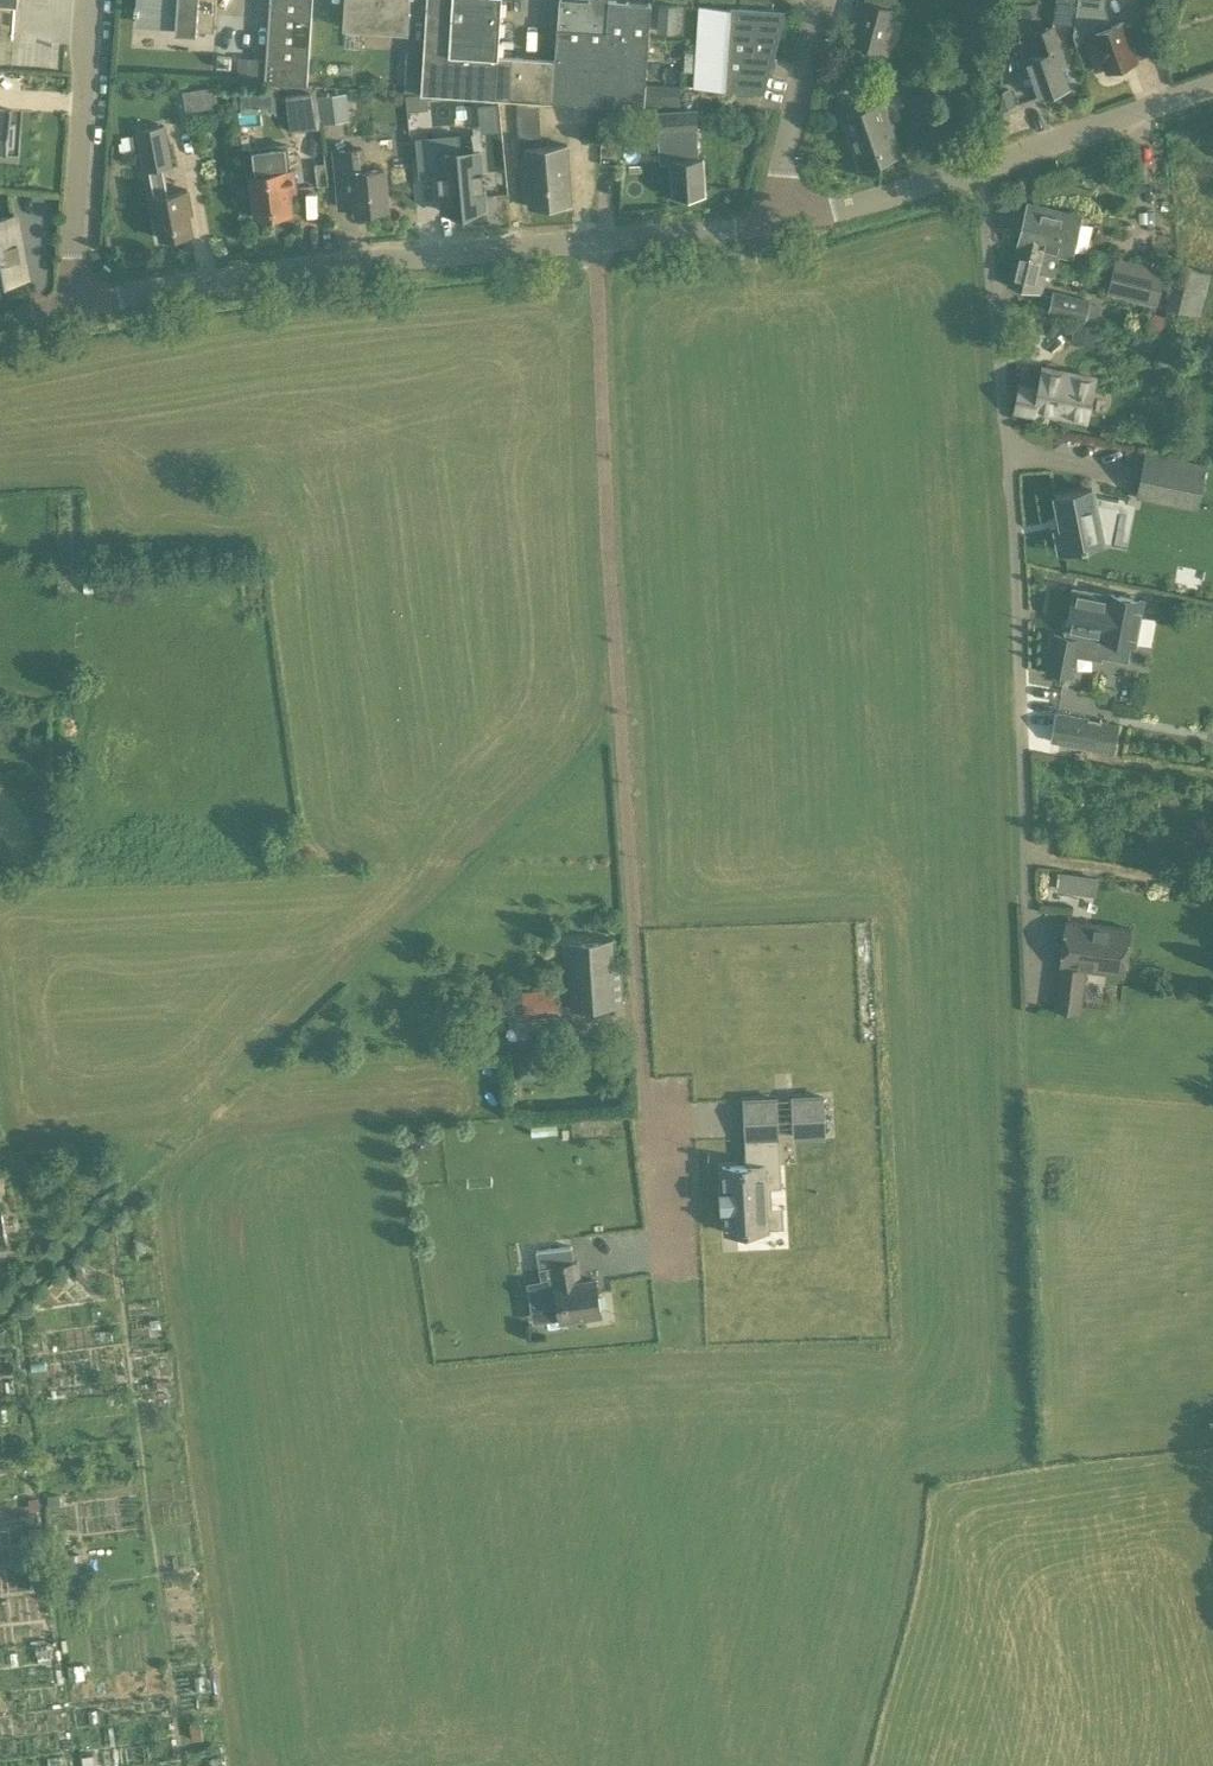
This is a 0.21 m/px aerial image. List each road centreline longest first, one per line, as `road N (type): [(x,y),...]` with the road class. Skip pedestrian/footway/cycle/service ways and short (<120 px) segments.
road 1 (track): [(0,1305),(617,723)]
road 2 (unclassified): [(984,163),(1011,478),(1028,998)]
road 3 (unclassified): [(66,314),(250,278),(777,219)]
road 4 (unclassified): [(66,314),(88,0)]
road 5 (unclassified): [(984,163),(1212,85)]
road 6 (unclassified): [(777,219),(776,173),(824,0)]
road 7 (unclassified): [(777,219),(984,163)]

